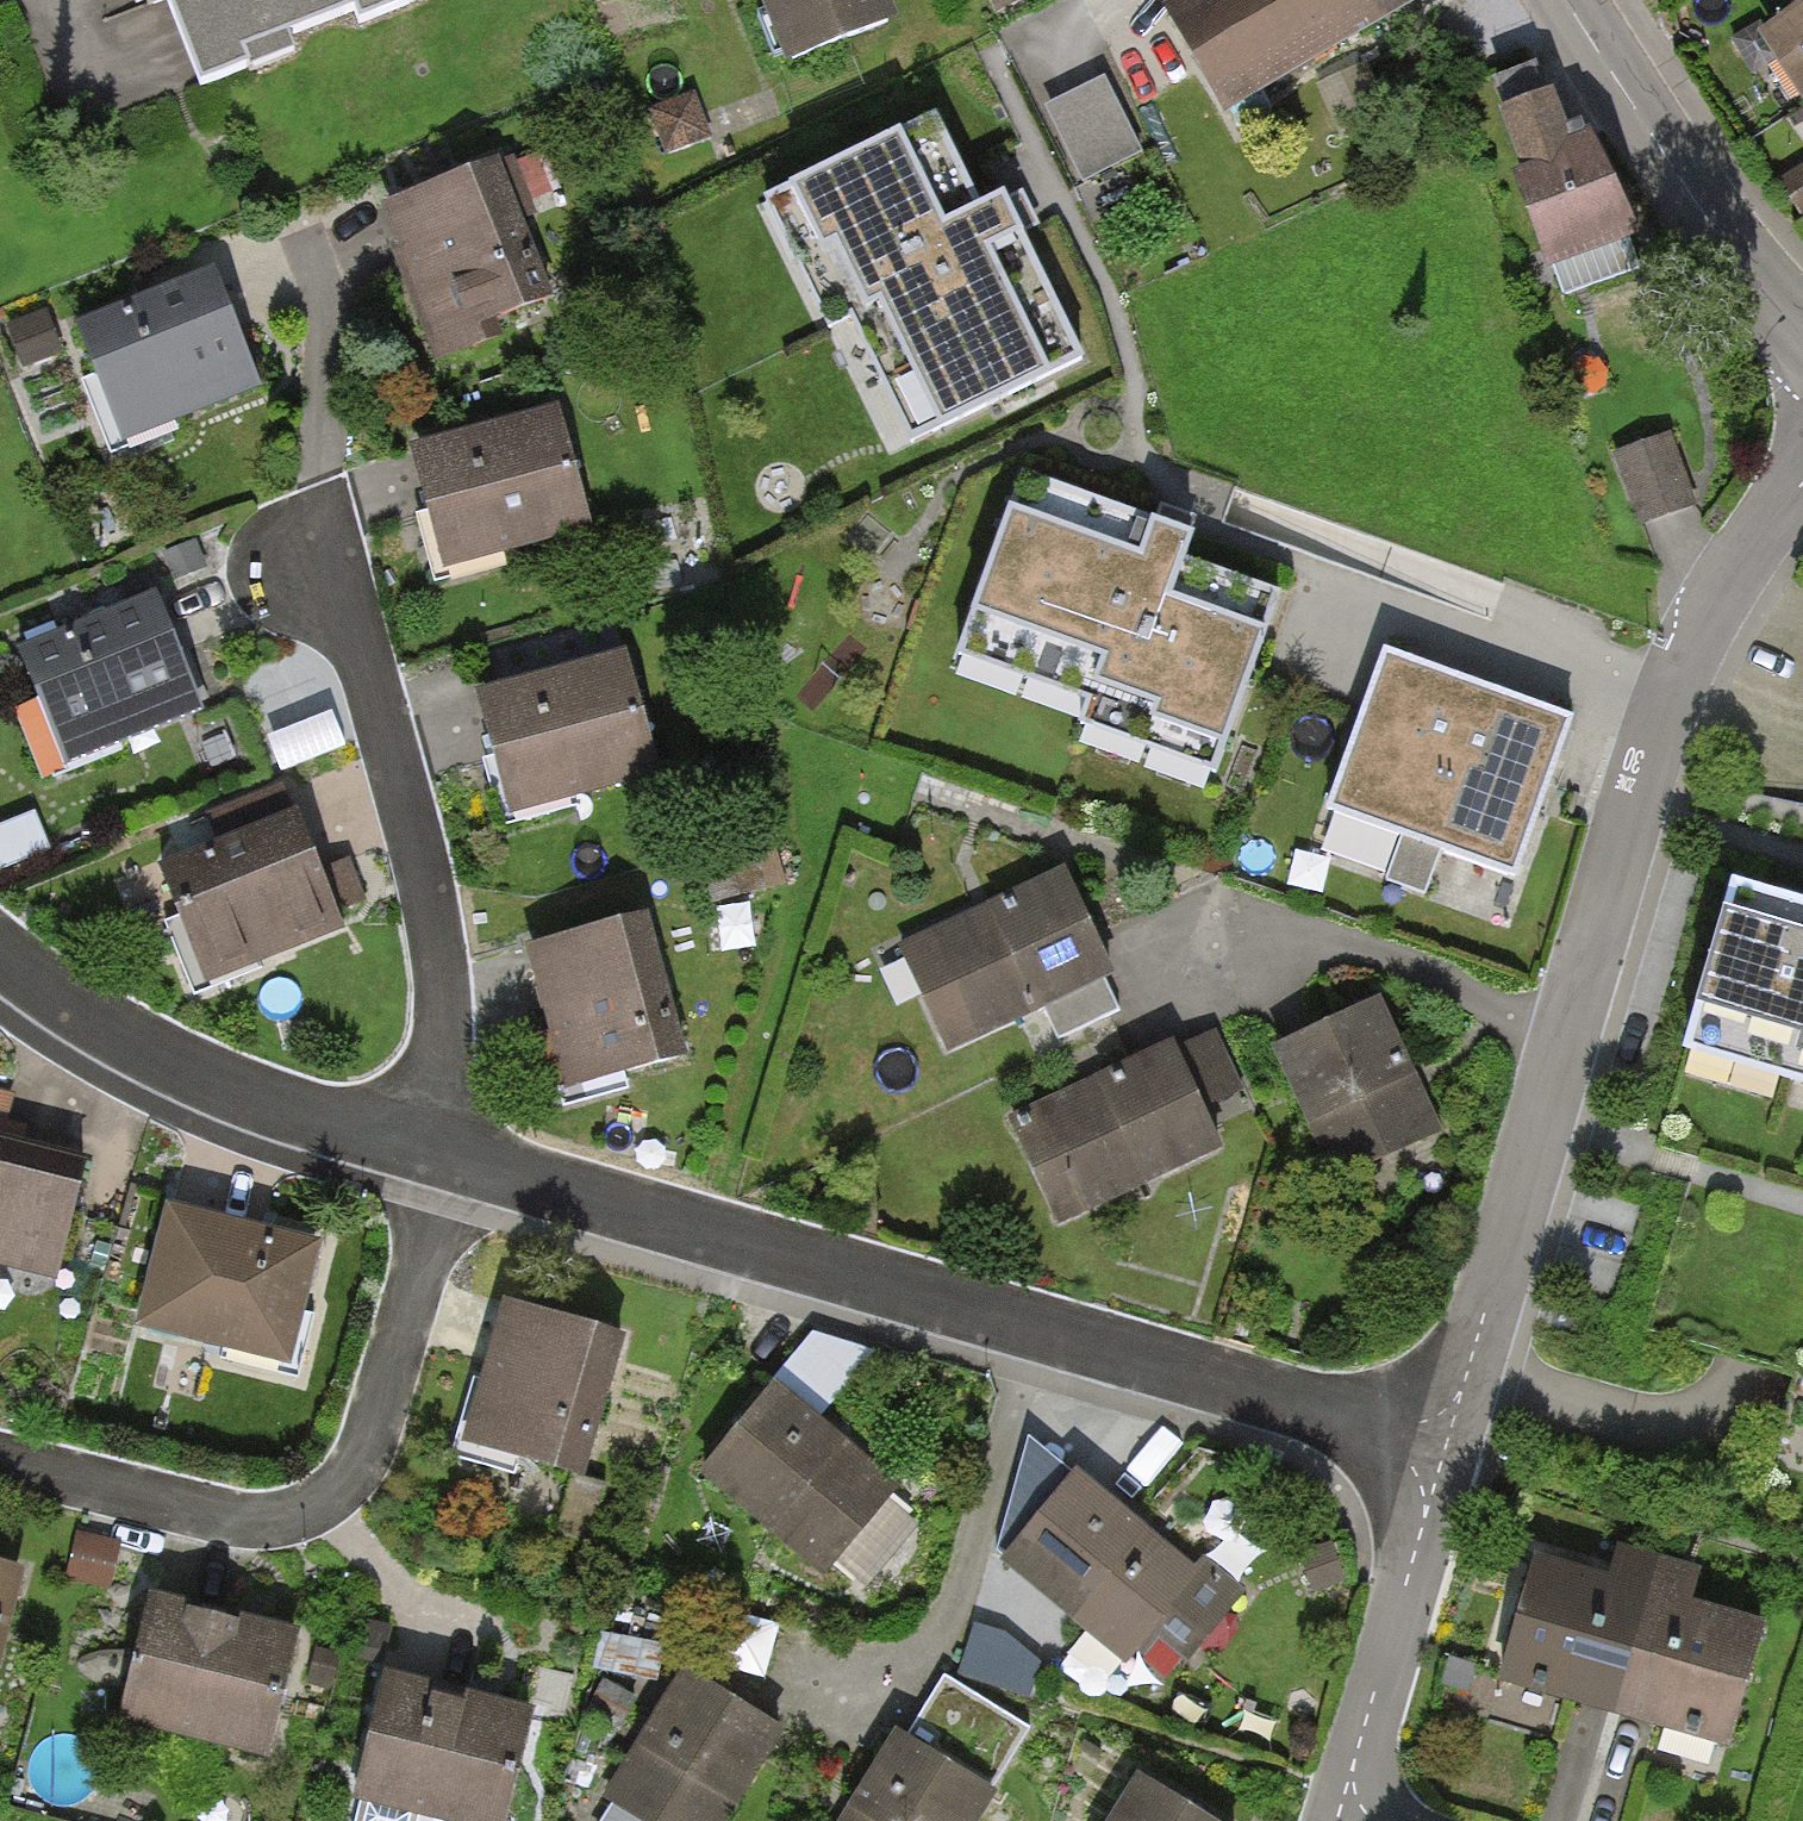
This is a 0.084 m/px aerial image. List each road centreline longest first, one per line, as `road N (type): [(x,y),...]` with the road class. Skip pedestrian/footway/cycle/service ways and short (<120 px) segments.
road 1 (residential): [(1442,1457),(439,1164)]
road 2 (residential): [(1802,493),(1737,571),(1675,688),(1442,1457)]
road 3 (residential): [(439,1164),(408,1324),(352,1477),(290,1530),(213,1526),(0,1470)]
road 4 (residential): [(335,547),(442,918),(439,1164)]
road 5 (residential): [(439,1164),(193,1085),(0,958)]
road 6 (tertiary): [(1802,334),(1700,223),(1562,0)]
road 7 (residential): [(1442,1457),(1347,1808)]

